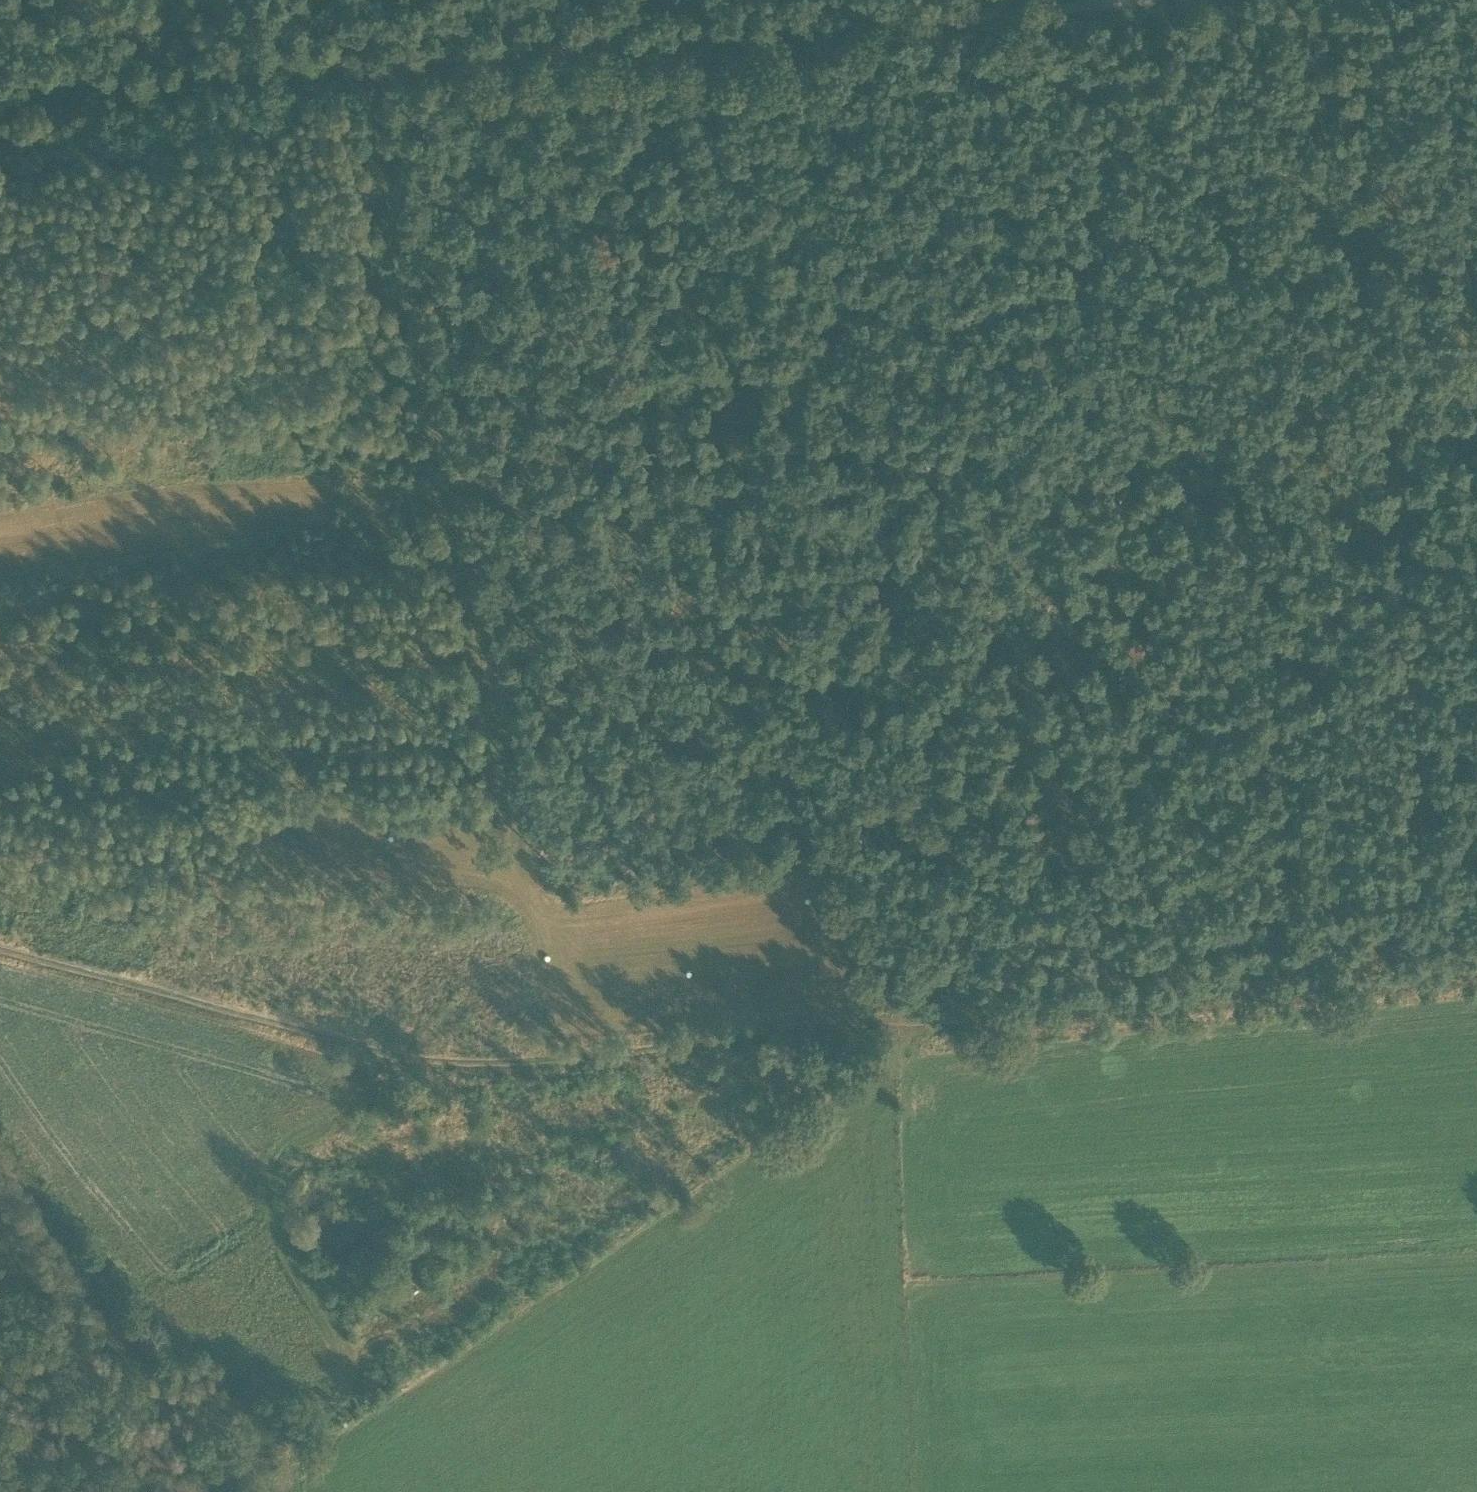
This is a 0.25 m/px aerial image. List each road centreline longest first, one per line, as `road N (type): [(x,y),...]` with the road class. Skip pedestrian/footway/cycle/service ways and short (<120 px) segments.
road 1 (track): [(0,942),(444,1062),(1476,970)]
road 2 (track): [(381,60),(367,85),(546,1054)]
road 3 (track): [(0,96),(620,35)]
road 4 (track): [(620,35),(1066,0)]

